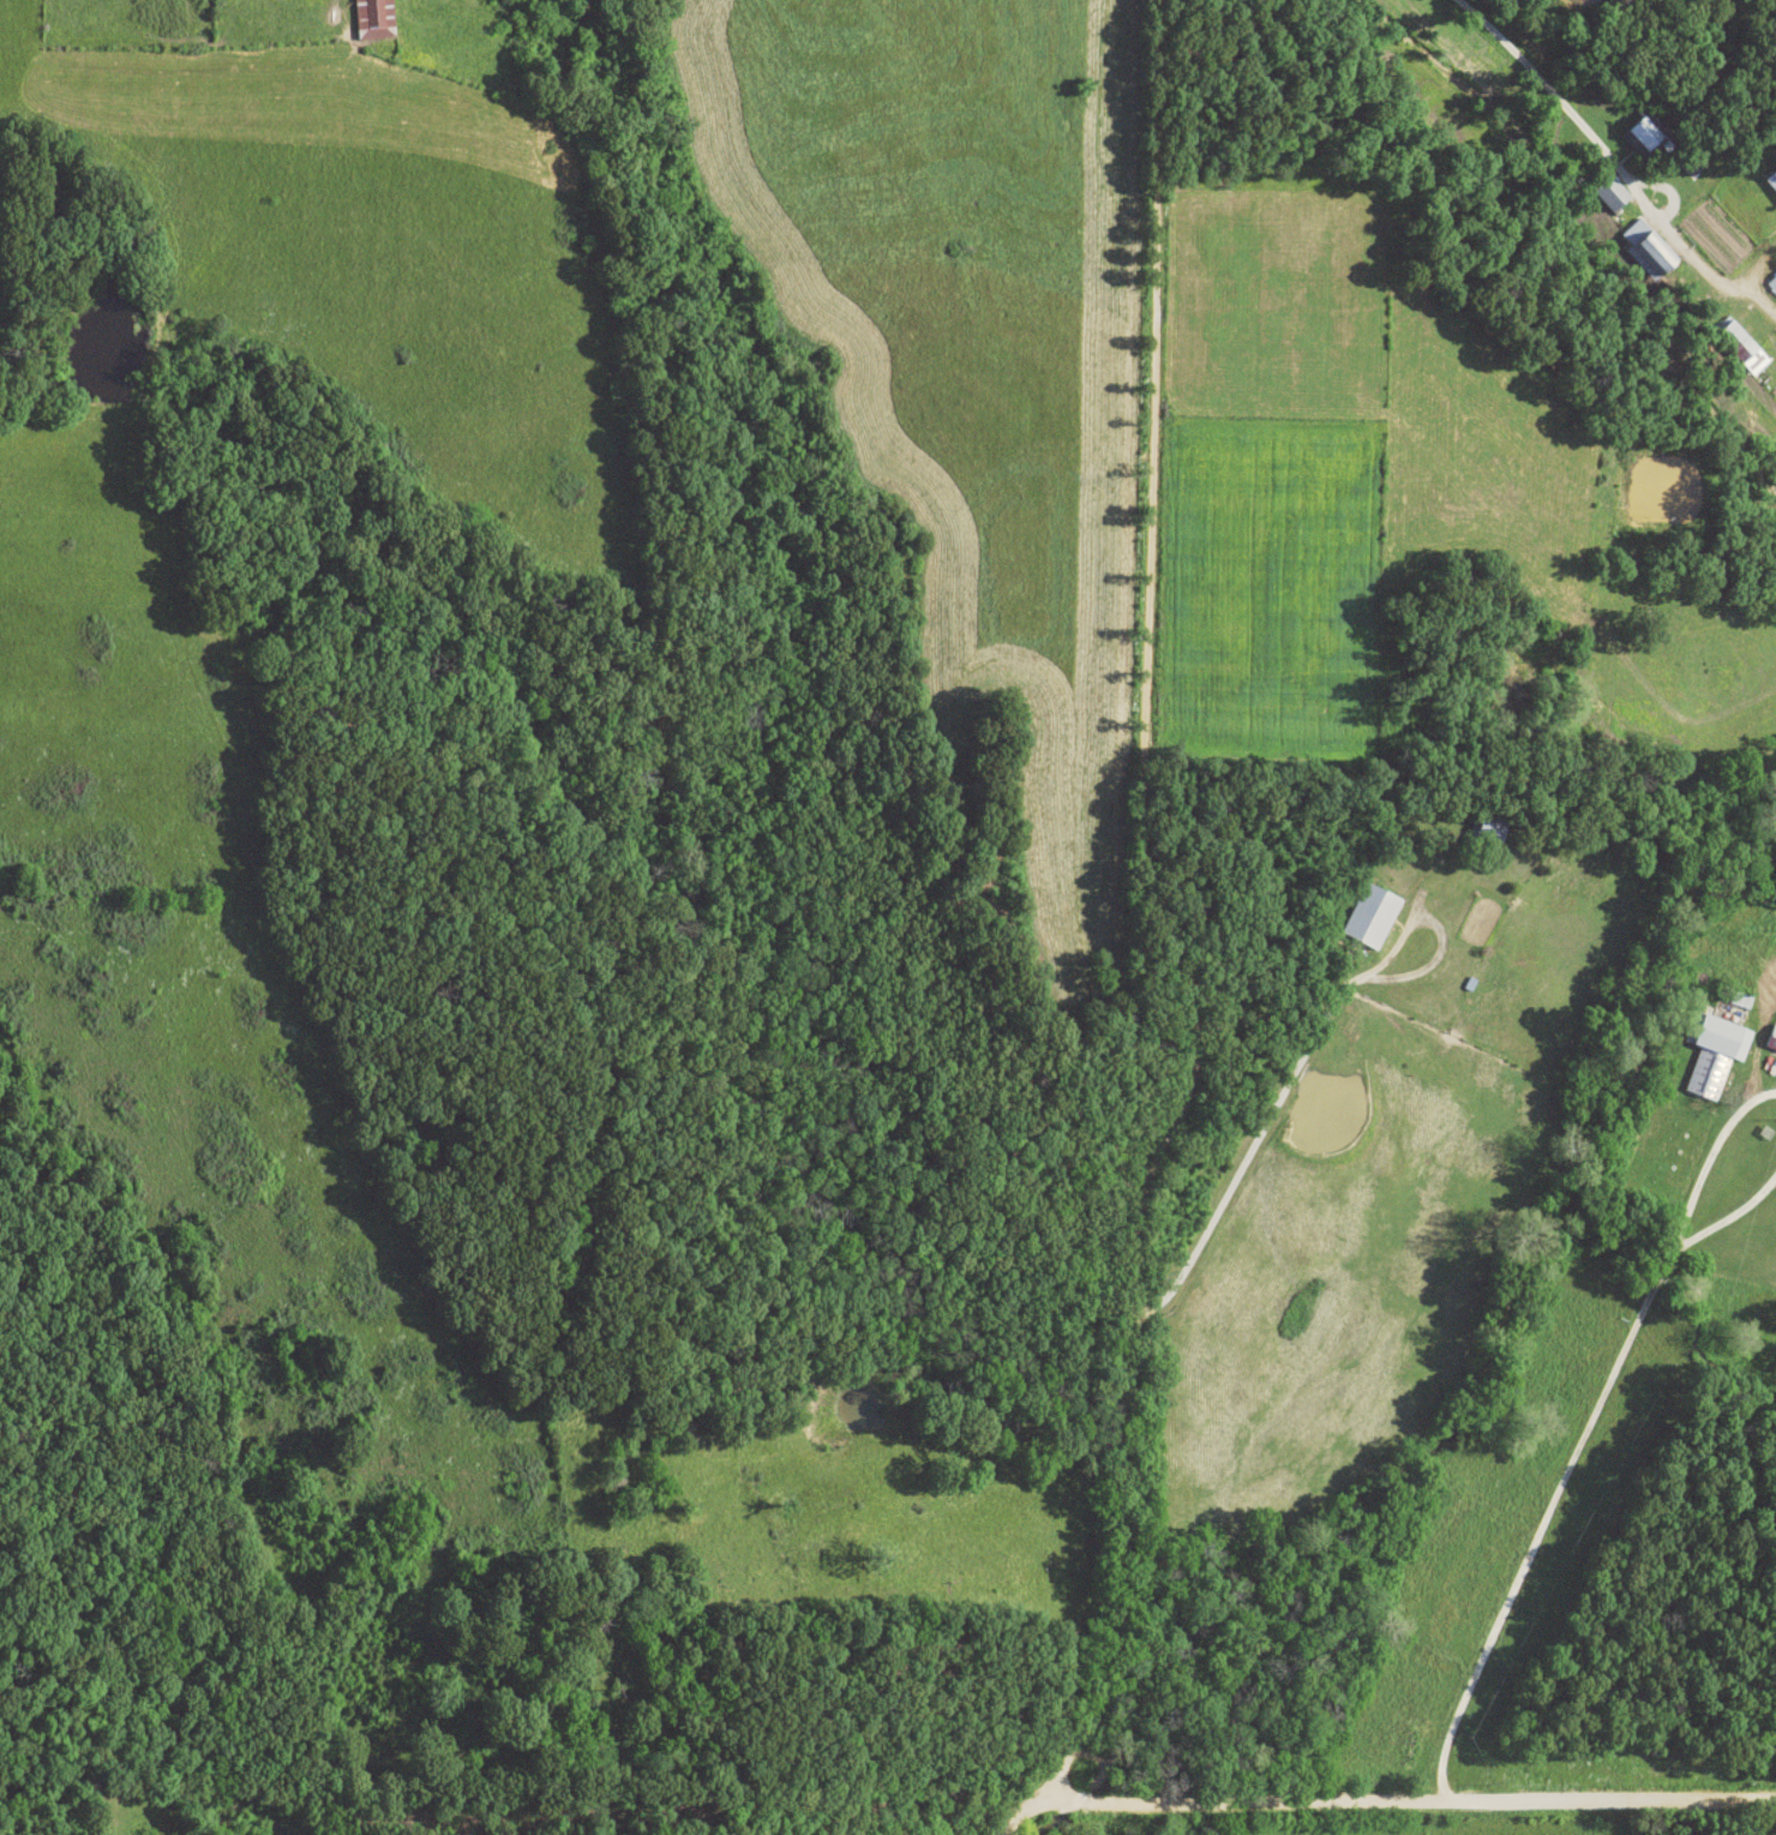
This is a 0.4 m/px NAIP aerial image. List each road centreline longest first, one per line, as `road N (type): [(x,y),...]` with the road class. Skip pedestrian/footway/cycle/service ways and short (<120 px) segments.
road 1 (residential): [(1150,0),(1139,868),(1189,984),(1193,1105),(1144,1183),(1132,1219),(1116,1620),(1105,1671),(1044,1809)]
road 2 (residential): [(1775,1799),(1211,1804)]
road 3 (residential): [(1044,1809),(1211,1804)]

